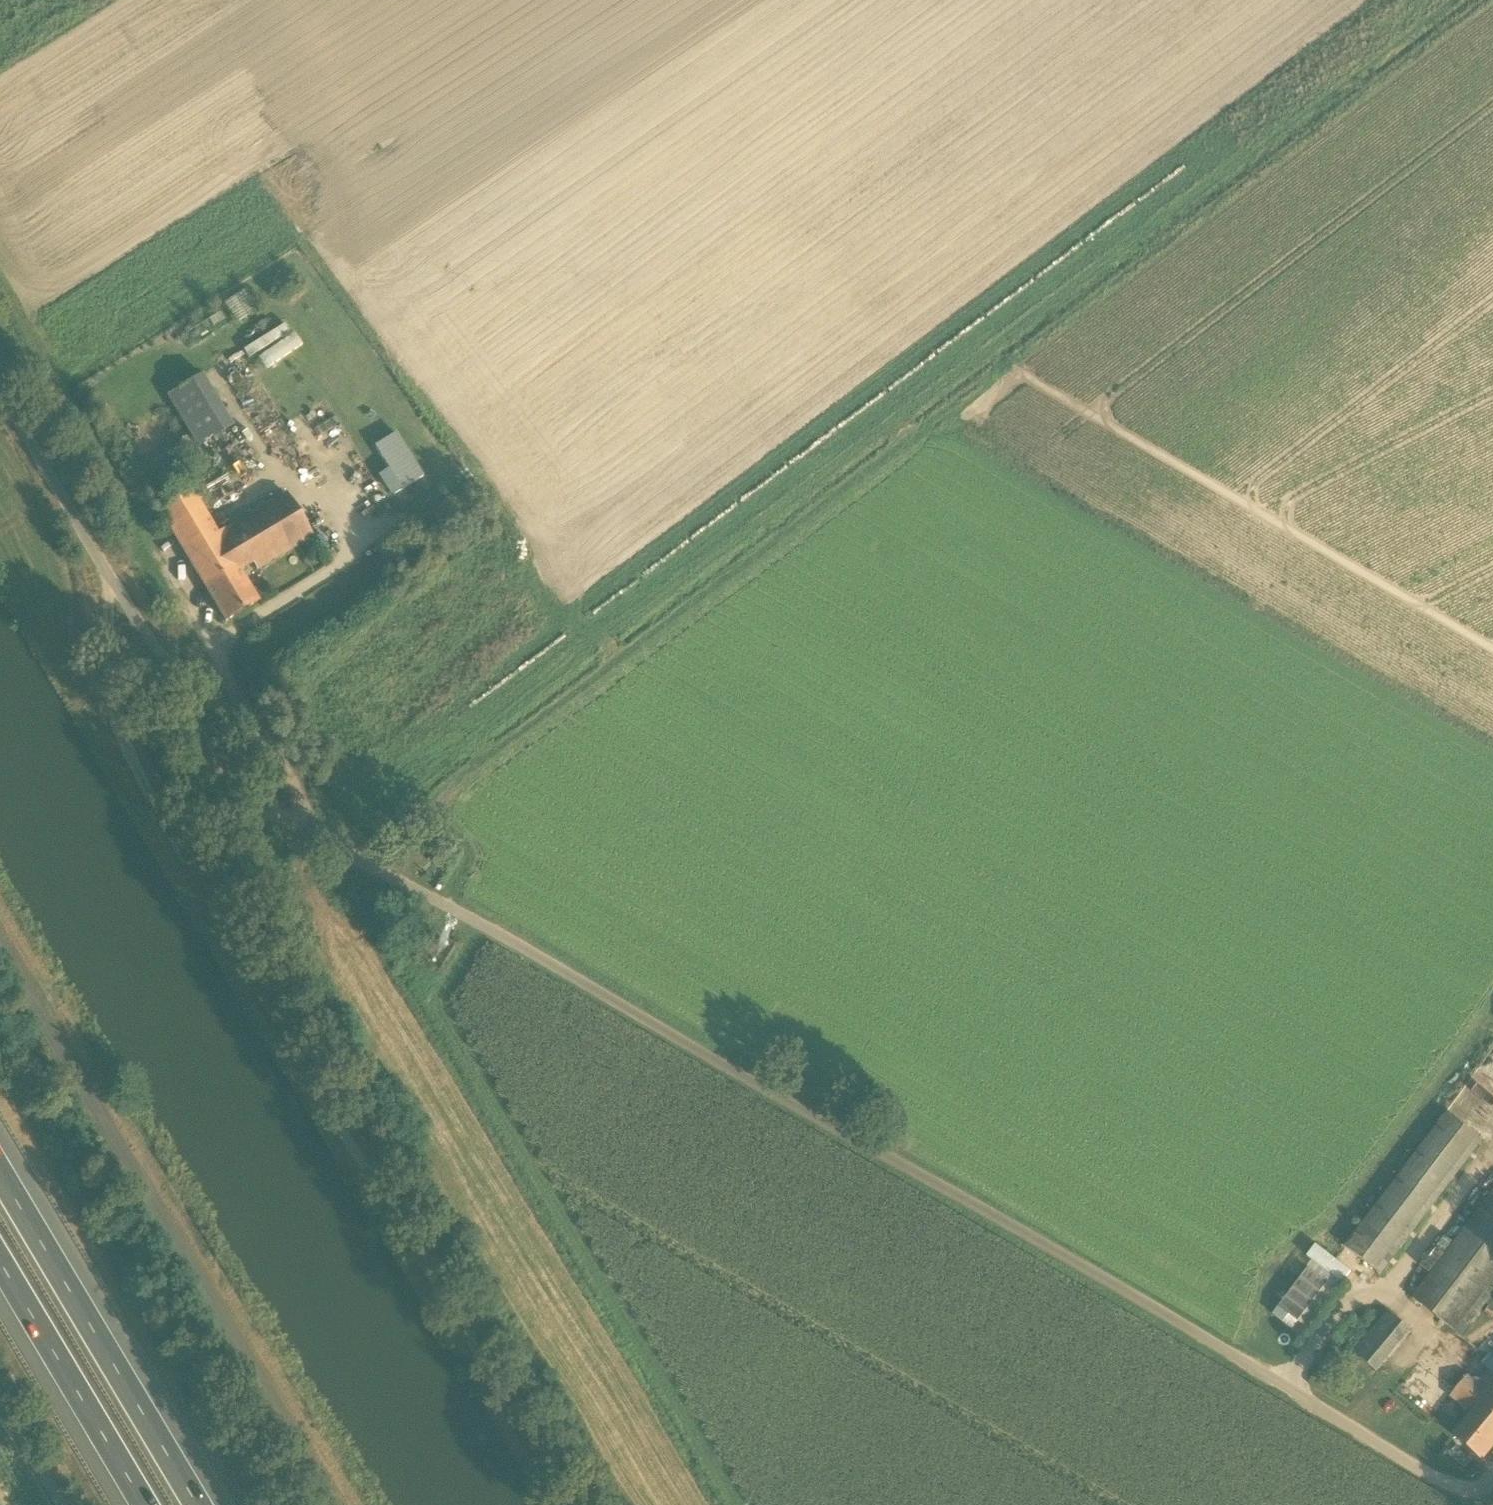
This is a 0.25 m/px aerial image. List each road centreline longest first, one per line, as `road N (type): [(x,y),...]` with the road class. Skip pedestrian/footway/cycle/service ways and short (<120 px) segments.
road 1 (unclassified): [(1492,1497),(1449,1487),(269,809),(236,781),(0,394)]
road 2 (track): [(566,1504),(220,947),(118,762),(108,624),(118,599)]
road 3 (unclassified): [(346,1504),(0,931)]
road 4 (motorway): [(197,1504),(0,1173)]
road 5 (motorway): [(0,1262),(145,1504)]
road 6 (unclassified): [(62,1504),(0,1399)]

